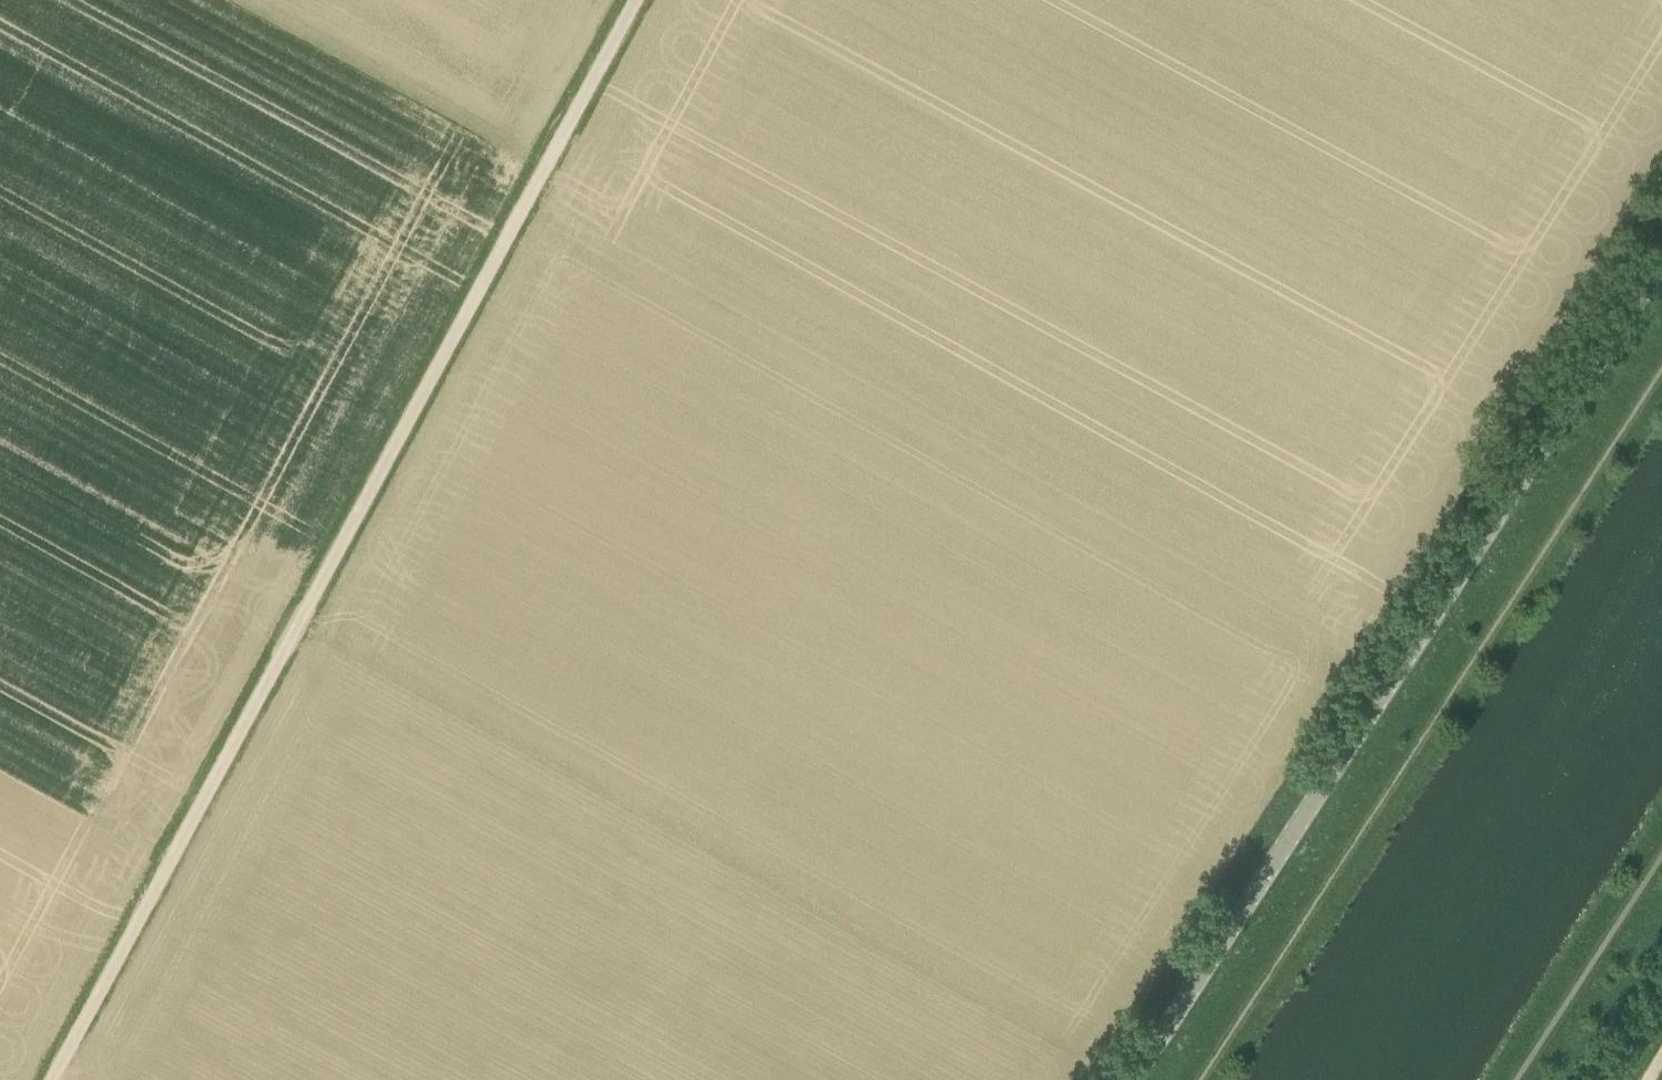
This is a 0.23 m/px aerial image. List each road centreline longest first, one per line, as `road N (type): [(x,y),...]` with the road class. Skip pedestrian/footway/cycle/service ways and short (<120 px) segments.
road 1 (unclassified): [(54,1079),(636,0)]
road 2 (tertiary): [(1132,1079),(1661,268)]

